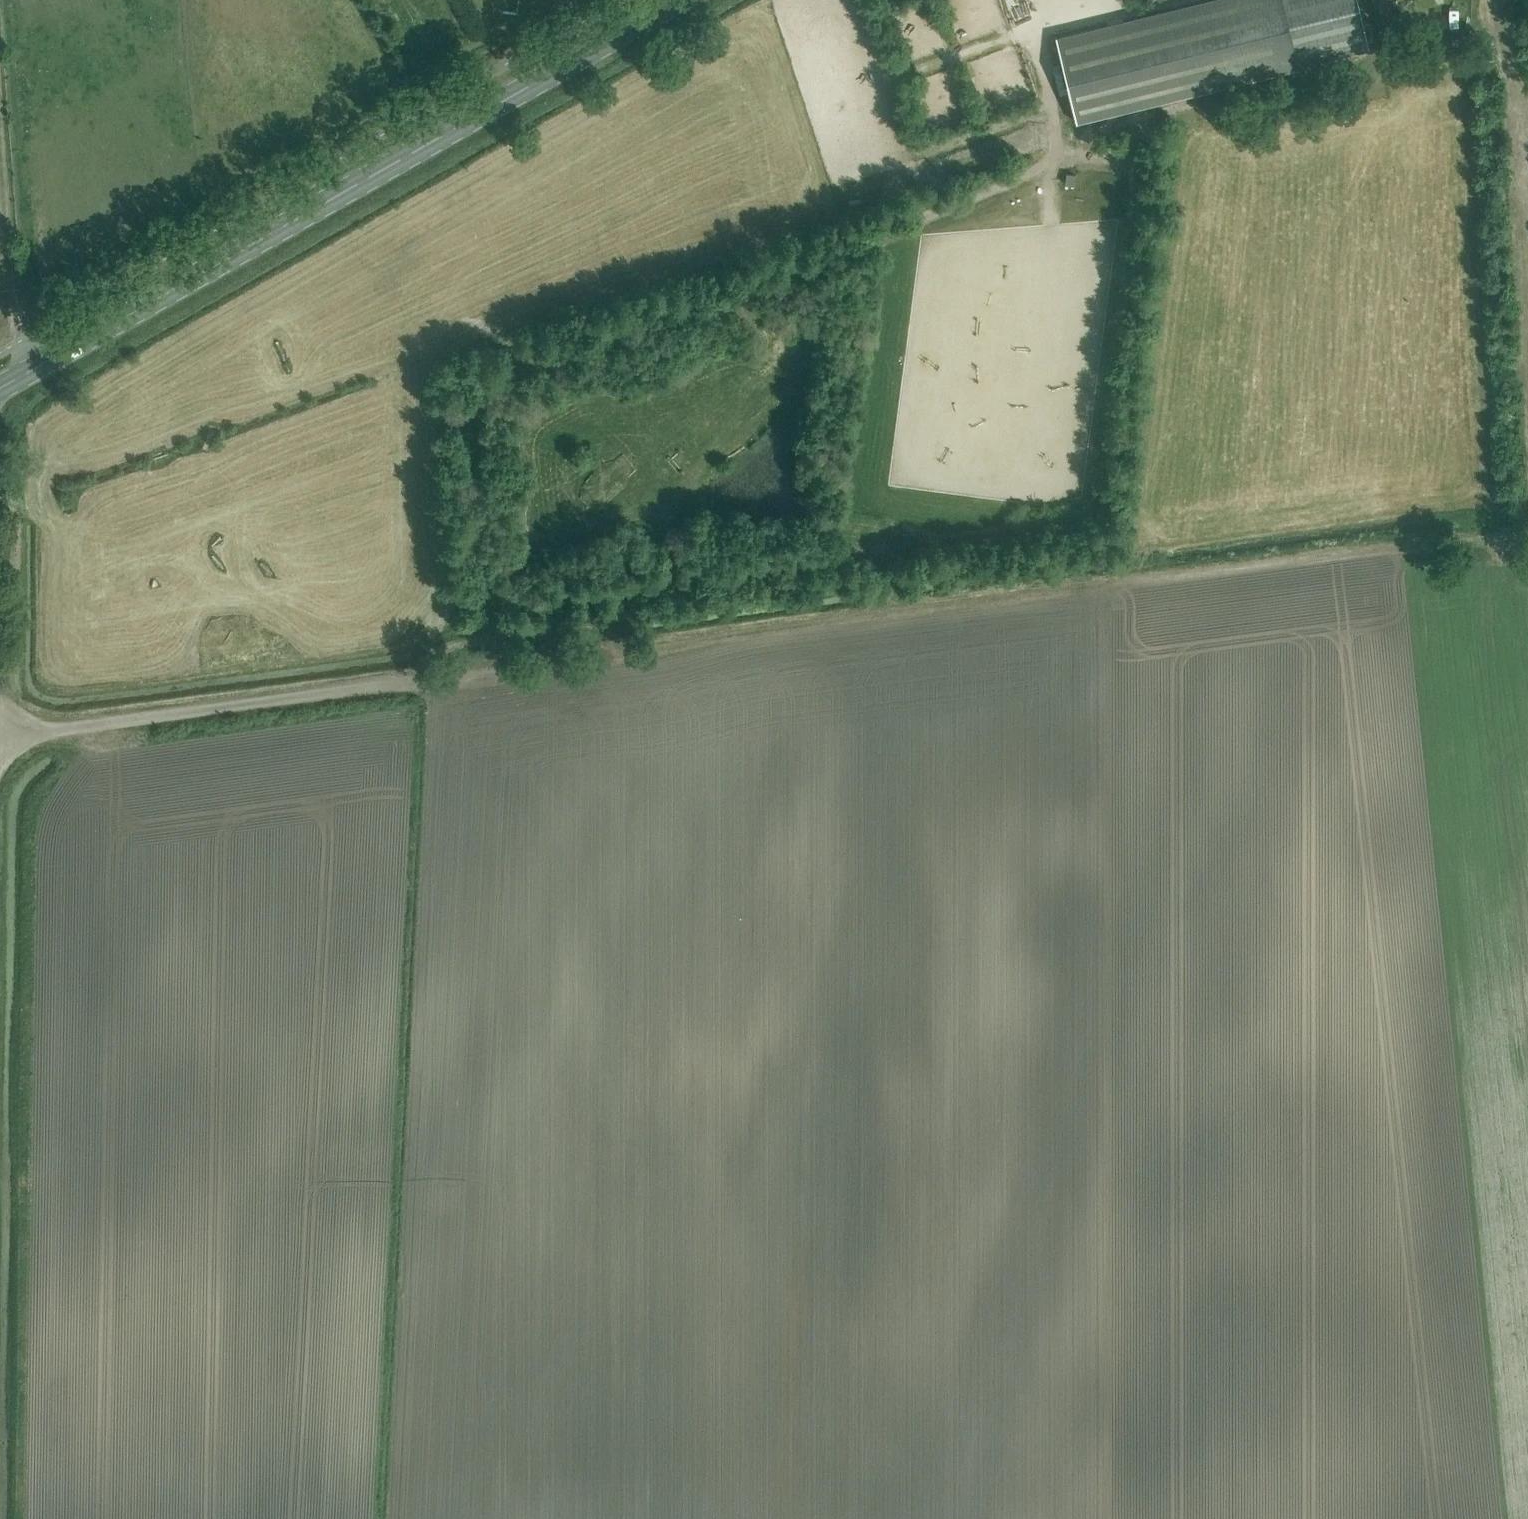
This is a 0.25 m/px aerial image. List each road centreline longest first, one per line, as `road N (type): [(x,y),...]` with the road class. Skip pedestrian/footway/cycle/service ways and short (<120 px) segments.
road 1 (secondary): [(0,387),(680,0)]
road 2 (unclassified): [(0,736),(422,680)]

